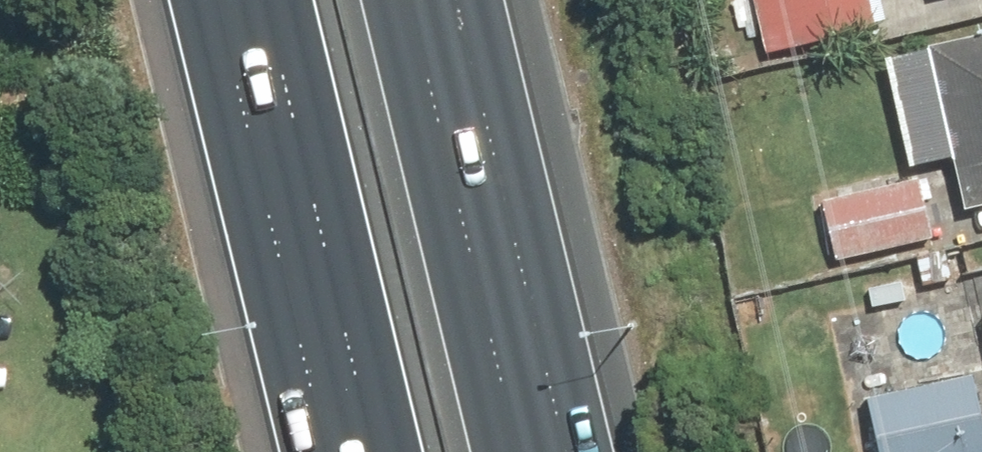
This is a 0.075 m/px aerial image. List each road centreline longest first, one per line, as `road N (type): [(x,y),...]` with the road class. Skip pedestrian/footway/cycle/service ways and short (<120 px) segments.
road 1 (motorway): [(408,0),(518,451)]
road 2 (motorway): [(377,451),(268,0)]

